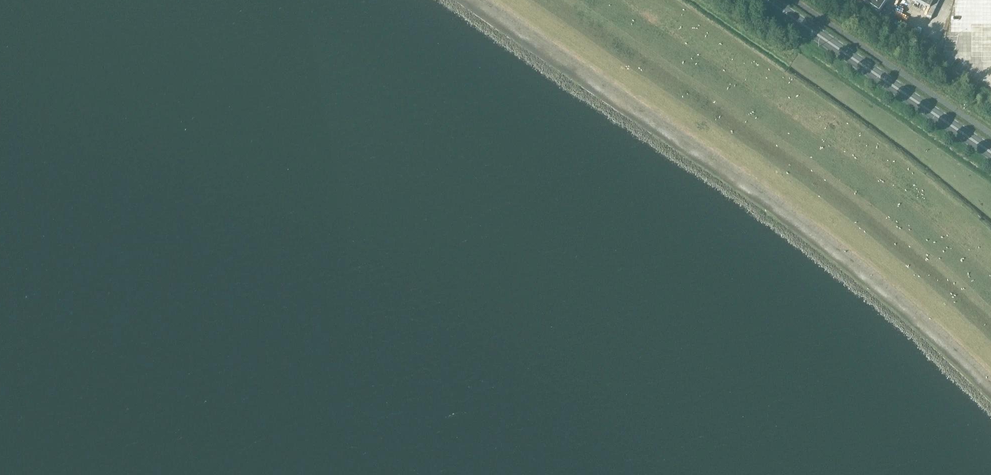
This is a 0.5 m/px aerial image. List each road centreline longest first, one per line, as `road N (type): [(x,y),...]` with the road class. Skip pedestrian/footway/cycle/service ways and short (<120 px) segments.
road 1 (unclassified): [(990,379),(811,224),(485,0)]
road 2 (primary): [(760,0),(990,157)]
road 3 (primary): [(990,148),(773,0)]

